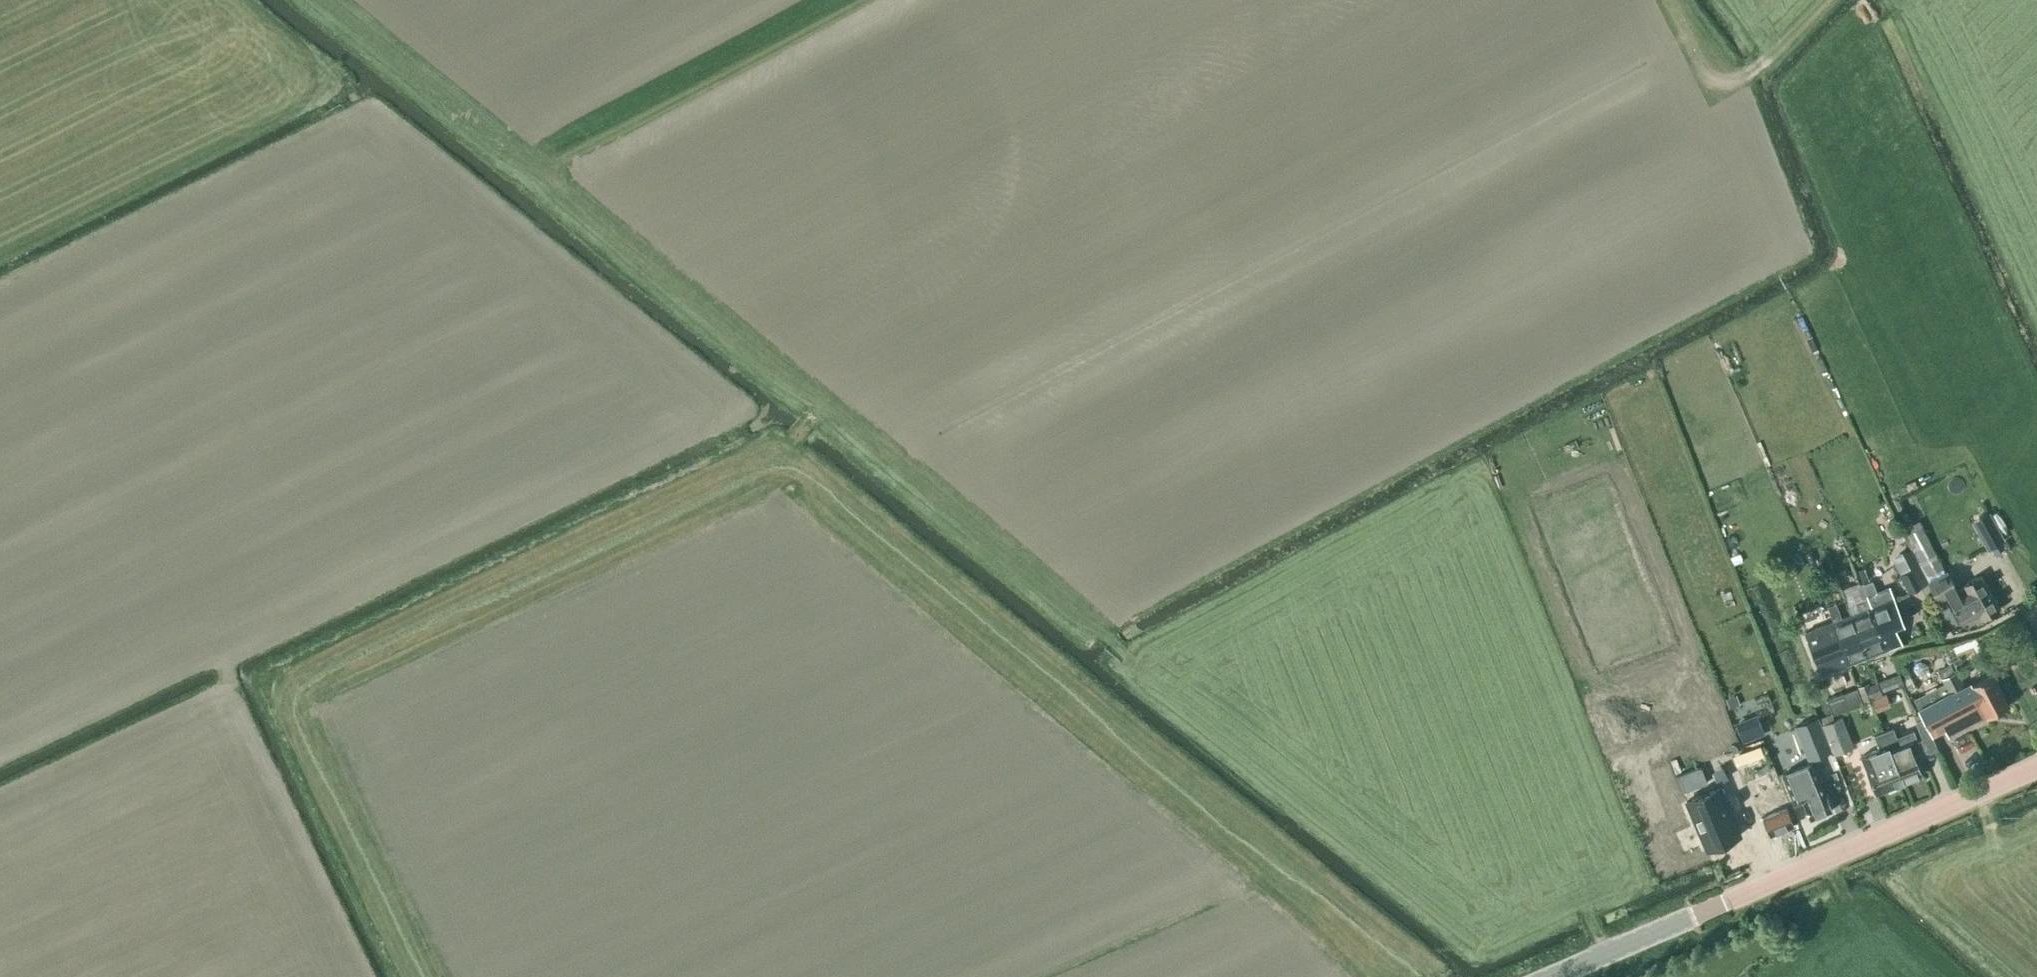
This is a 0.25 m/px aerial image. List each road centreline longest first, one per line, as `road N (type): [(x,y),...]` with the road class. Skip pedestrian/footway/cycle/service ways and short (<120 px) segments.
road 1 (track): [(408,976),(300,759),(298,716),(330,651),(756,471),(784,453),(816,411),(799,371),(597,228),(537,159)]
road 2 (tertiary): [(1550,976),(2036,767)]

